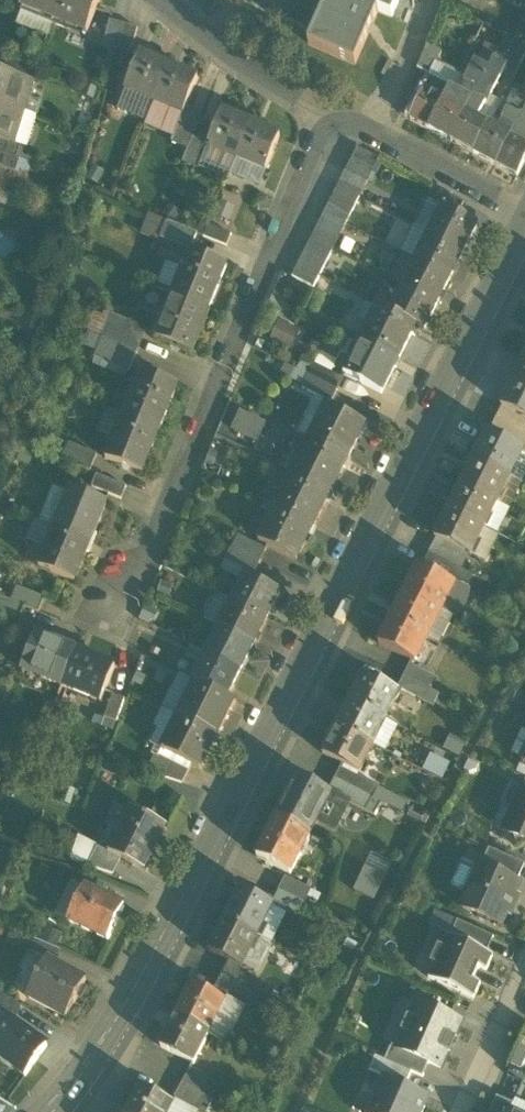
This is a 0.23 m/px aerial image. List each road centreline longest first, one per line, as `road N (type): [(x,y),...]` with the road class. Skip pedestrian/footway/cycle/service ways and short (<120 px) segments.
road 1 (residential): [(524,214),(128,1016),(55,1111)]
road 2 (residential): [(333,119),(116,628)]
road 3 (residential): [(524,213),(333,119)]
road 4 (residential): [(333,119),(262,79),(166,0)]

